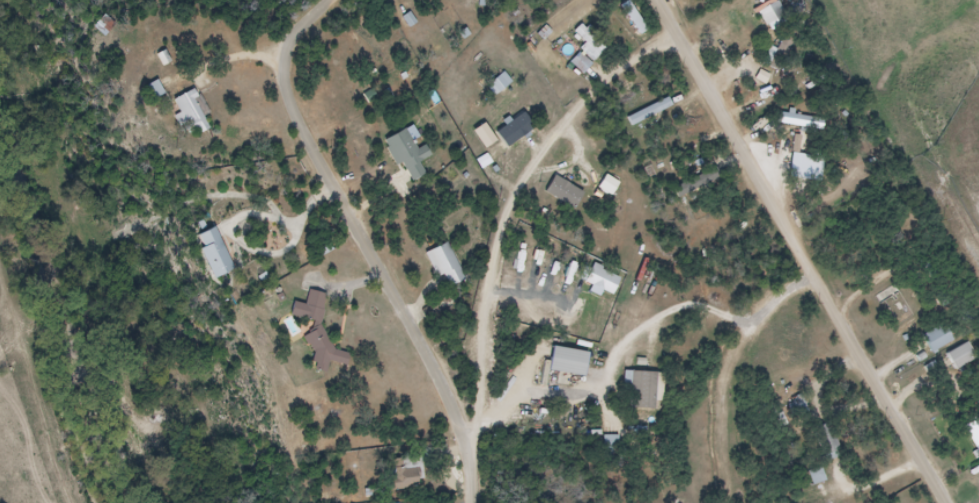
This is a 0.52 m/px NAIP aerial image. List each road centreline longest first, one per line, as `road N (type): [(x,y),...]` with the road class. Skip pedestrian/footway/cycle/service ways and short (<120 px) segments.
road 1 (residential): [(953,502),(662,0)]
road 2 (residential): [(477,502),(471,441),(456,399),(295,93),(295,54),(333,0)]
road 3 (residential): [(470,437),(490,250),(508,200),(589,95),(640,55),(684,35)]
road 4 (residential): [(605,375),(627,339),(671,309),(703,308),(747,323),(822,278)]

